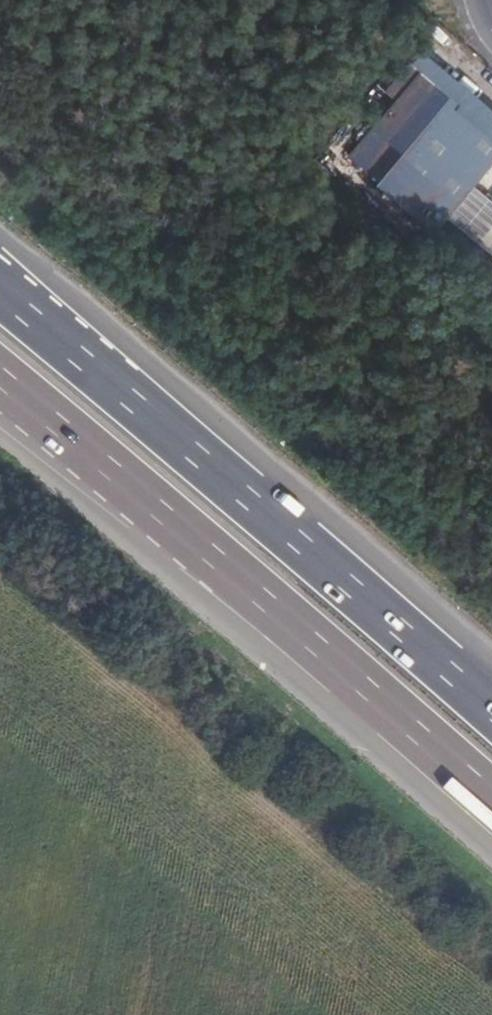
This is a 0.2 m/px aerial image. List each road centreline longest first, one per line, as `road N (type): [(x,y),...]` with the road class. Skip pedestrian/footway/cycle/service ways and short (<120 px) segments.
road 1 (motorway): [(0,385),(168,517),(491,805)]
road 2 (motorway): [(491,723),(71,351)]

